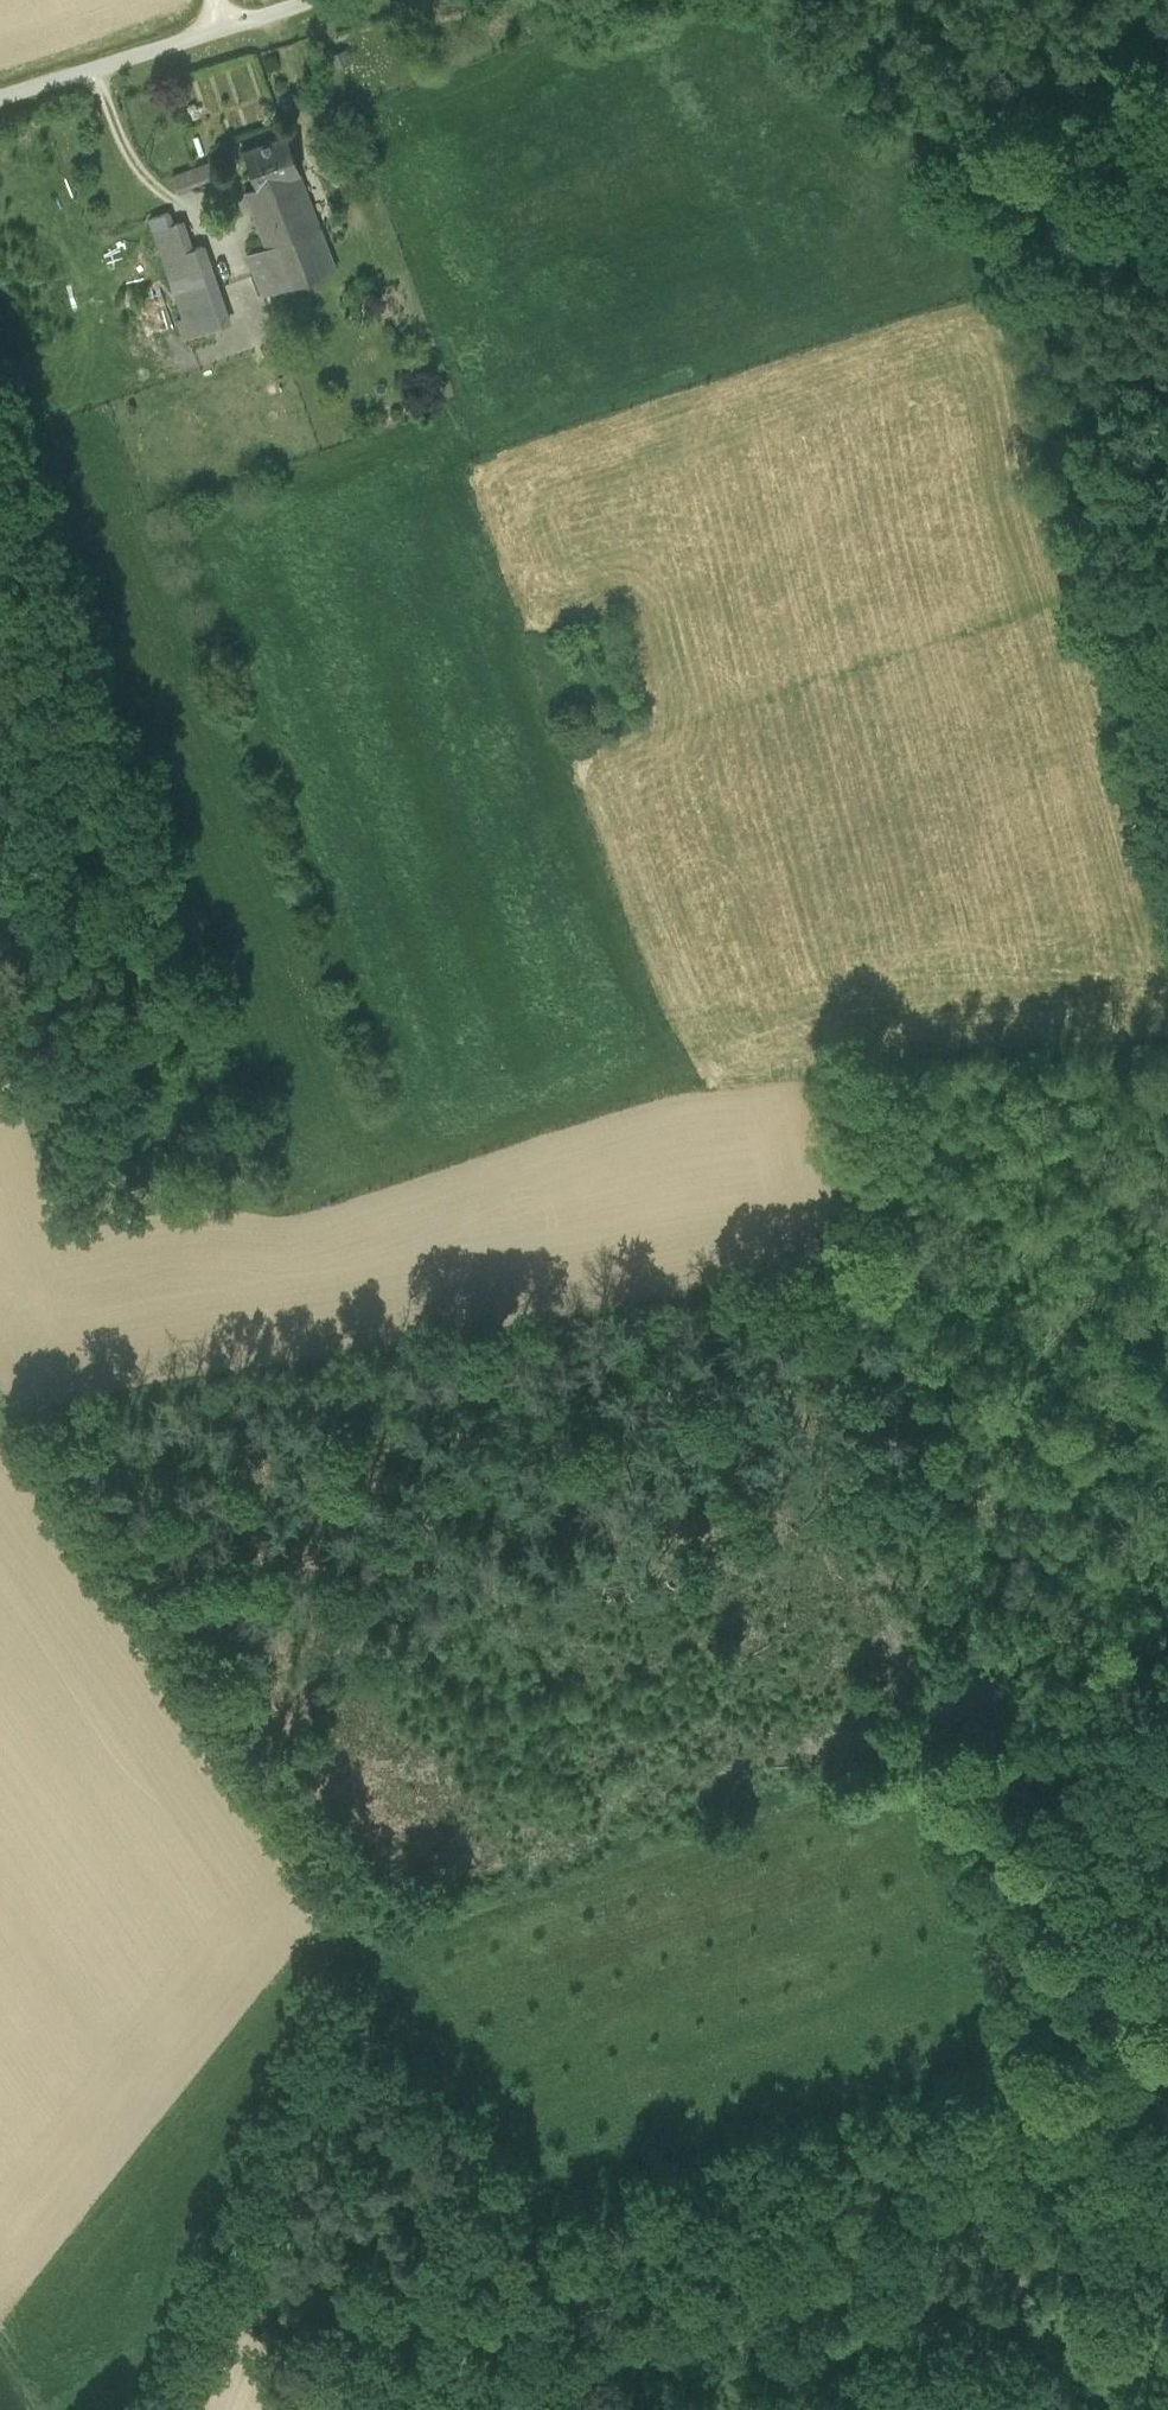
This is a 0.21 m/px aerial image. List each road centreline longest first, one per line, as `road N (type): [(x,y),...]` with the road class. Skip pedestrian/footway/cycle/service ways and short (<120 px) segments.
road 1 (track): [(0,1417),(339,1919)]
road 2 (track): [(339,1919),(137,2409)]
road 3 (track): [(339,1919),(617,2355)]
road 4 (unclassified): [(0,97),(298,0)]

